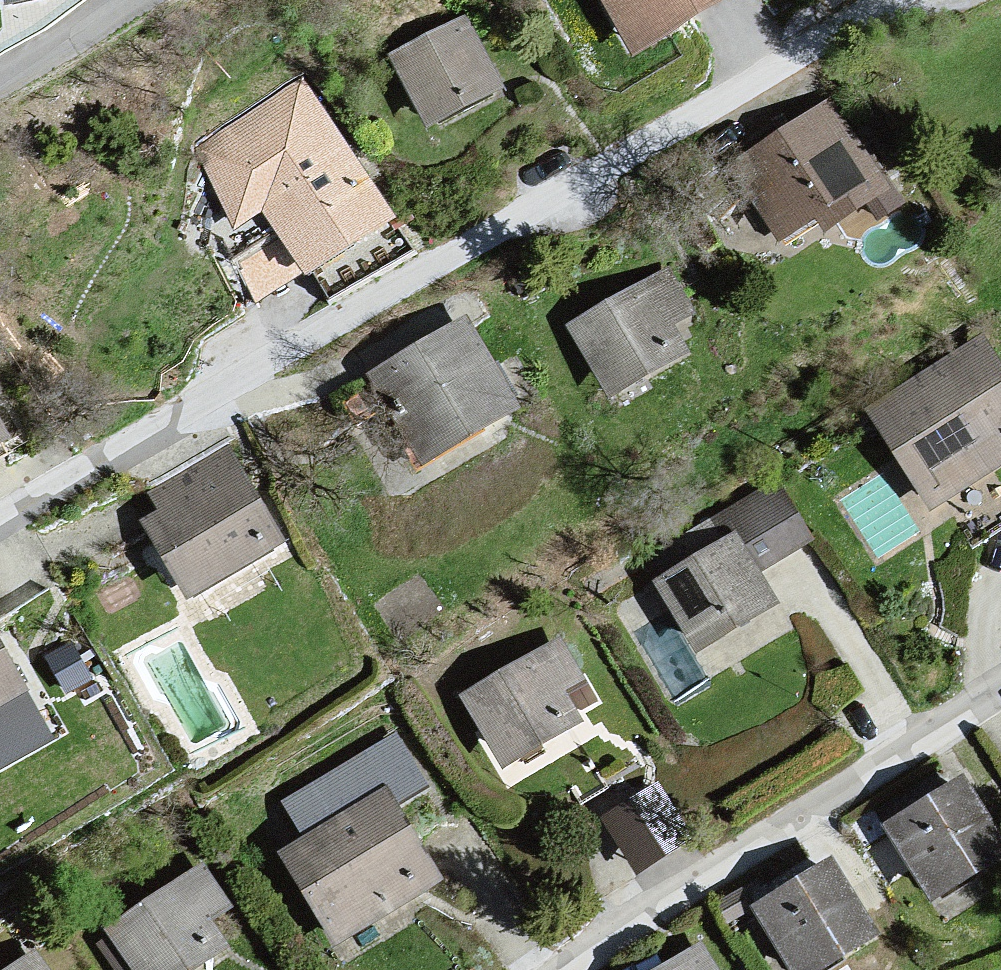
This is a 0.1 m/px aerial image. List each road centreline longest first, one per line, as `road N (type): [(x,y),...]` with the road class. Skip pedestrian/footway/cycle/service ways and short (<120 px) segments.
road 1 (residential): [(893,0),(219,389),(133,464),(0,530)]
road 2 (residential): [(1000,698),(568,969)]
road 3 (residential): [(160,0),(0,95)]

